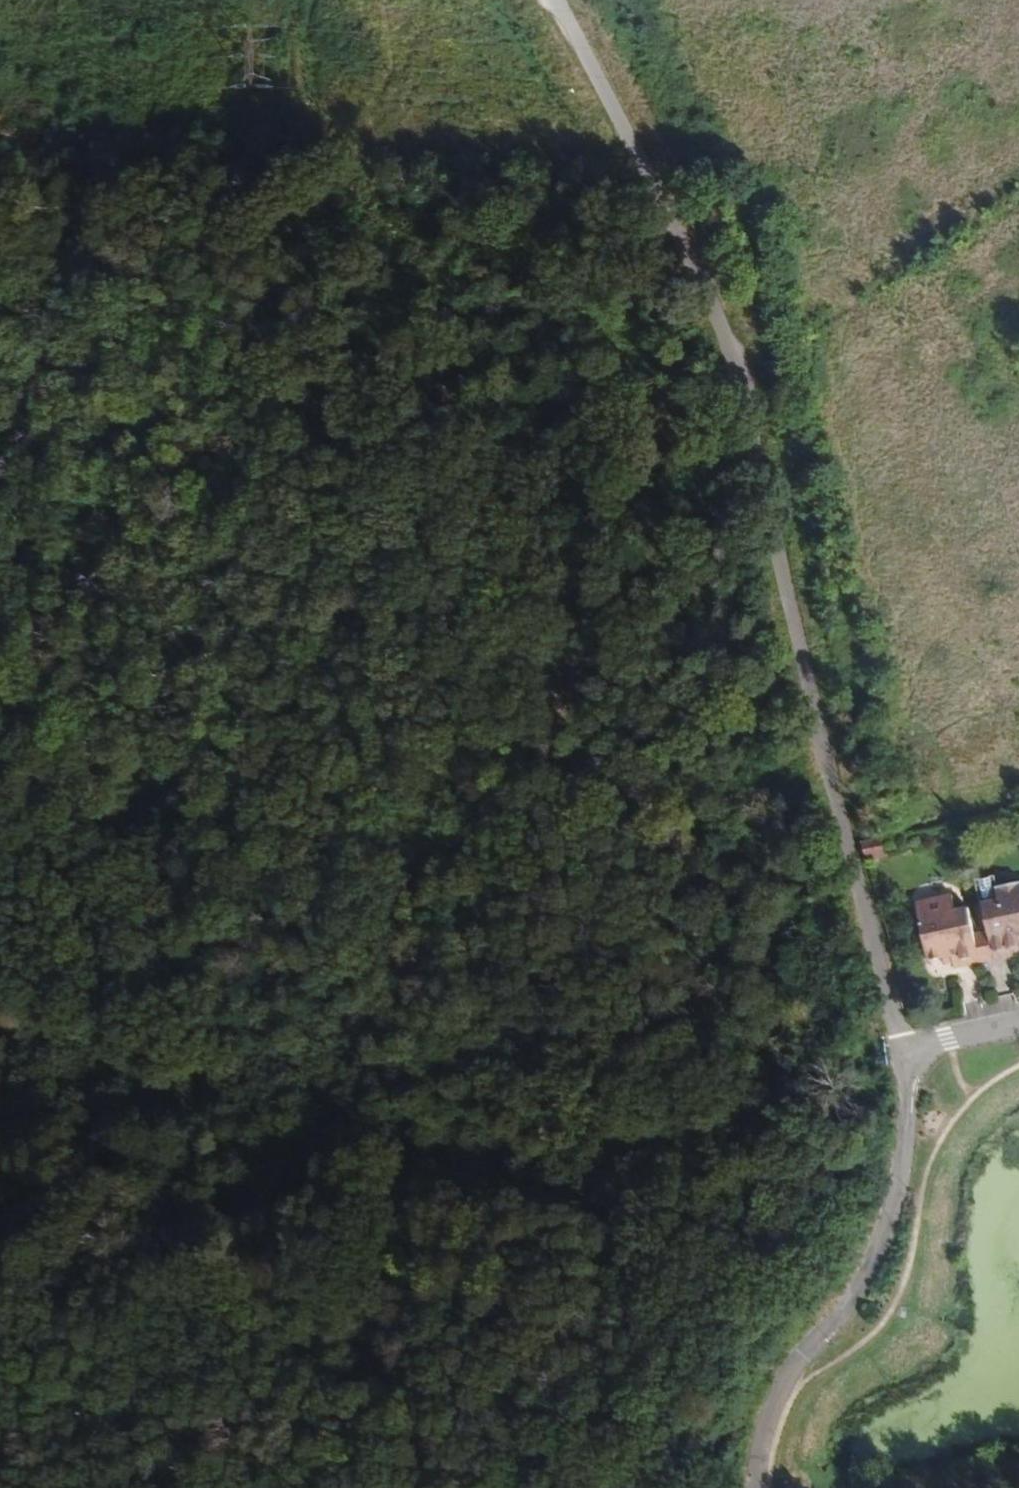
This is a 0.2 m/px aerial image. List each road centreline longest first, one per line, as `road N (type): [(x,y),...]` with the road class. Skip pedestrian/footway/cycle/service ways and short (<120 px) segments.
road 1 (residential): [(1018,1024),(905,1056),(909,1171),(878,1251),(785,1378),(750,1455),(753,1487)]

